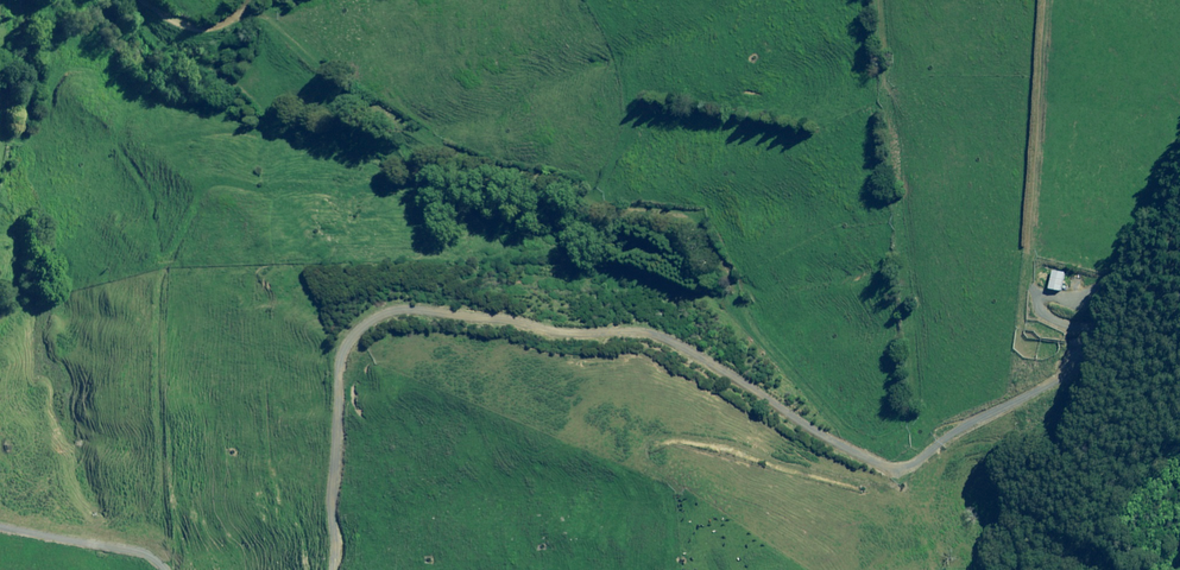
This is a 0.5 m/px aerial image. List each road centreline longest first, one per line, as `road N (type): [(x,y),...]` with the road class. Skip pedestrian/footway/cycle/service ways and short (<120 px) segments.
road 1 (track): [(158,0),(201,15),(244,14),(449,144),(572,187),(608,210),(698,216),(738,321),(869,438),(909,434),(920,406),(878,0)]
road 2 (track): [(328,569),(350,340),(383,318),(477,316),(576,339),(655,332),(826,439),(902,471),(1080,375),(1120,285),(1179,187)]
road 3 (track): [(0,528),(123,542),(170,569)]

